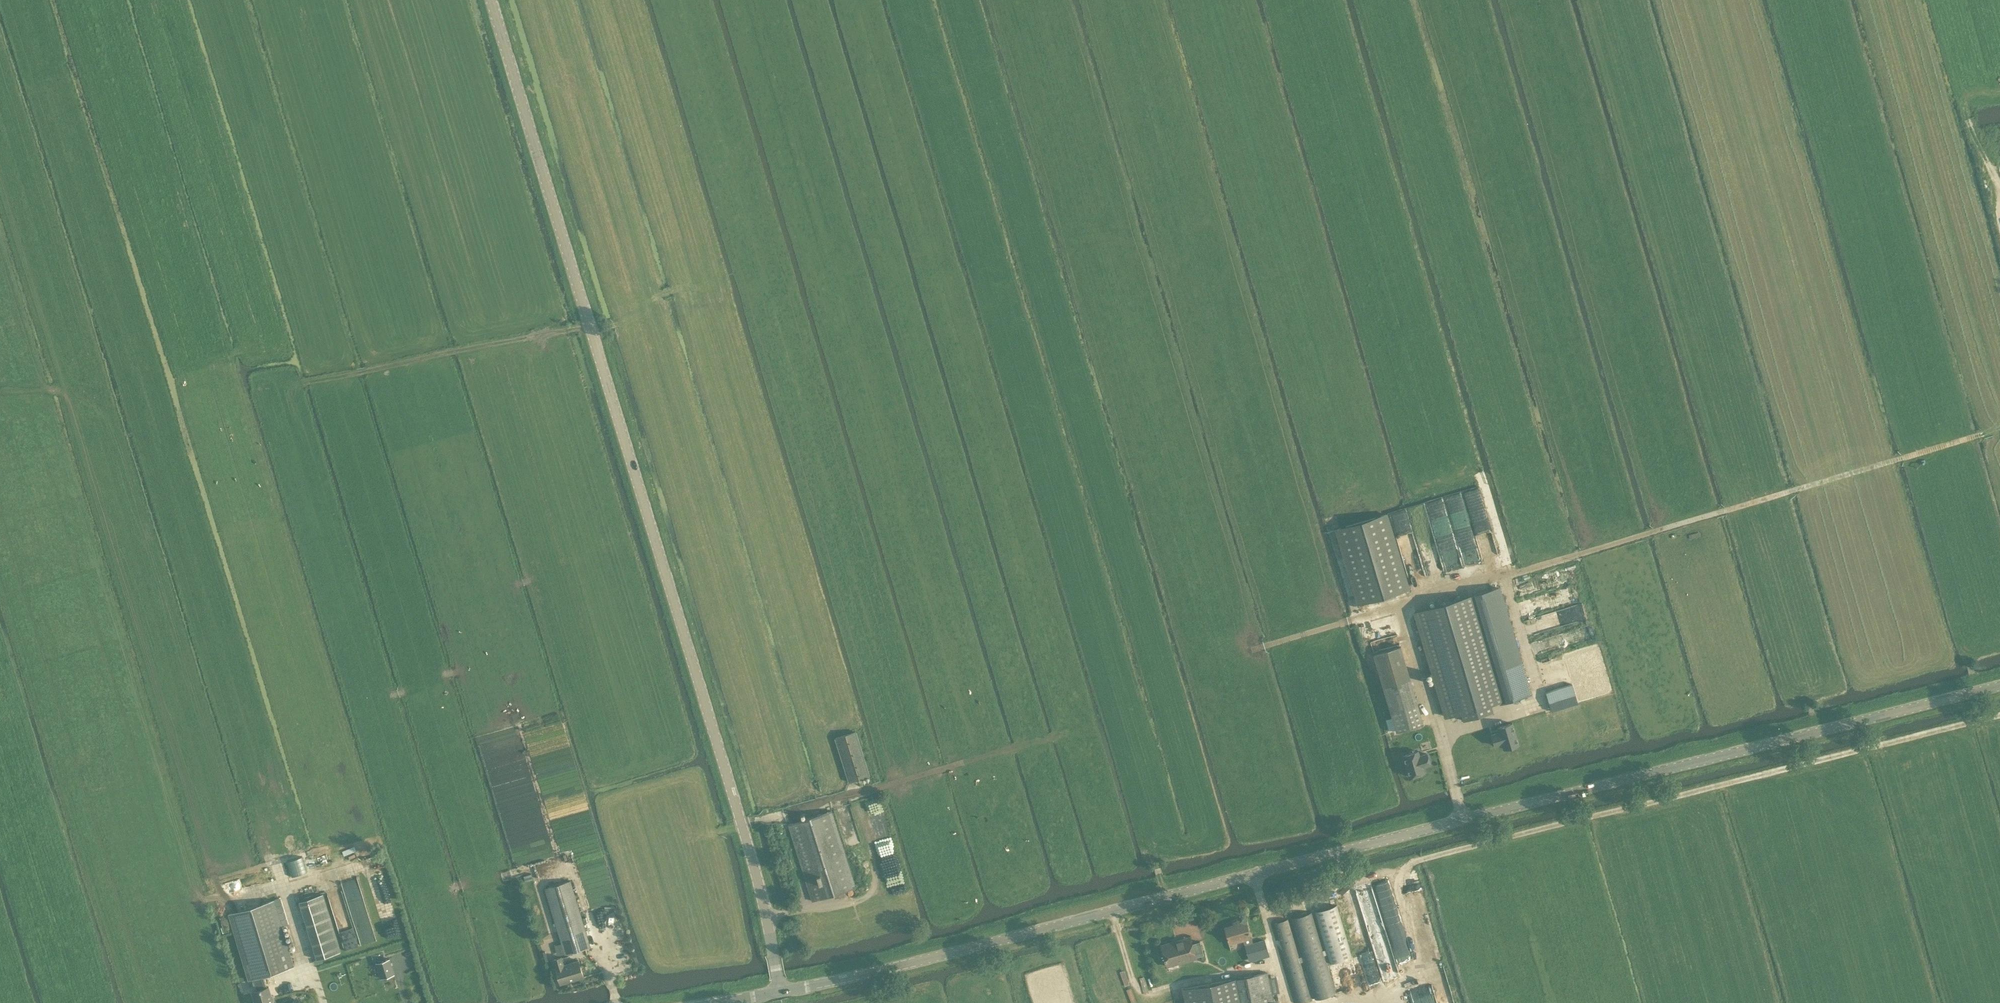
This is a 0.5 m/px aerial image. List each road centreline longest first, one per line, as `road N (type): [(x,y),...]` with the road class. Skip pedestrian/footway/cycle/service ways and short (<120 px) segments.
road 1 (unclassified): [(780,991),(1013,939),(1999,685)]
road 2 (unclassified): [(780,991),(736,797),(494,0)]

